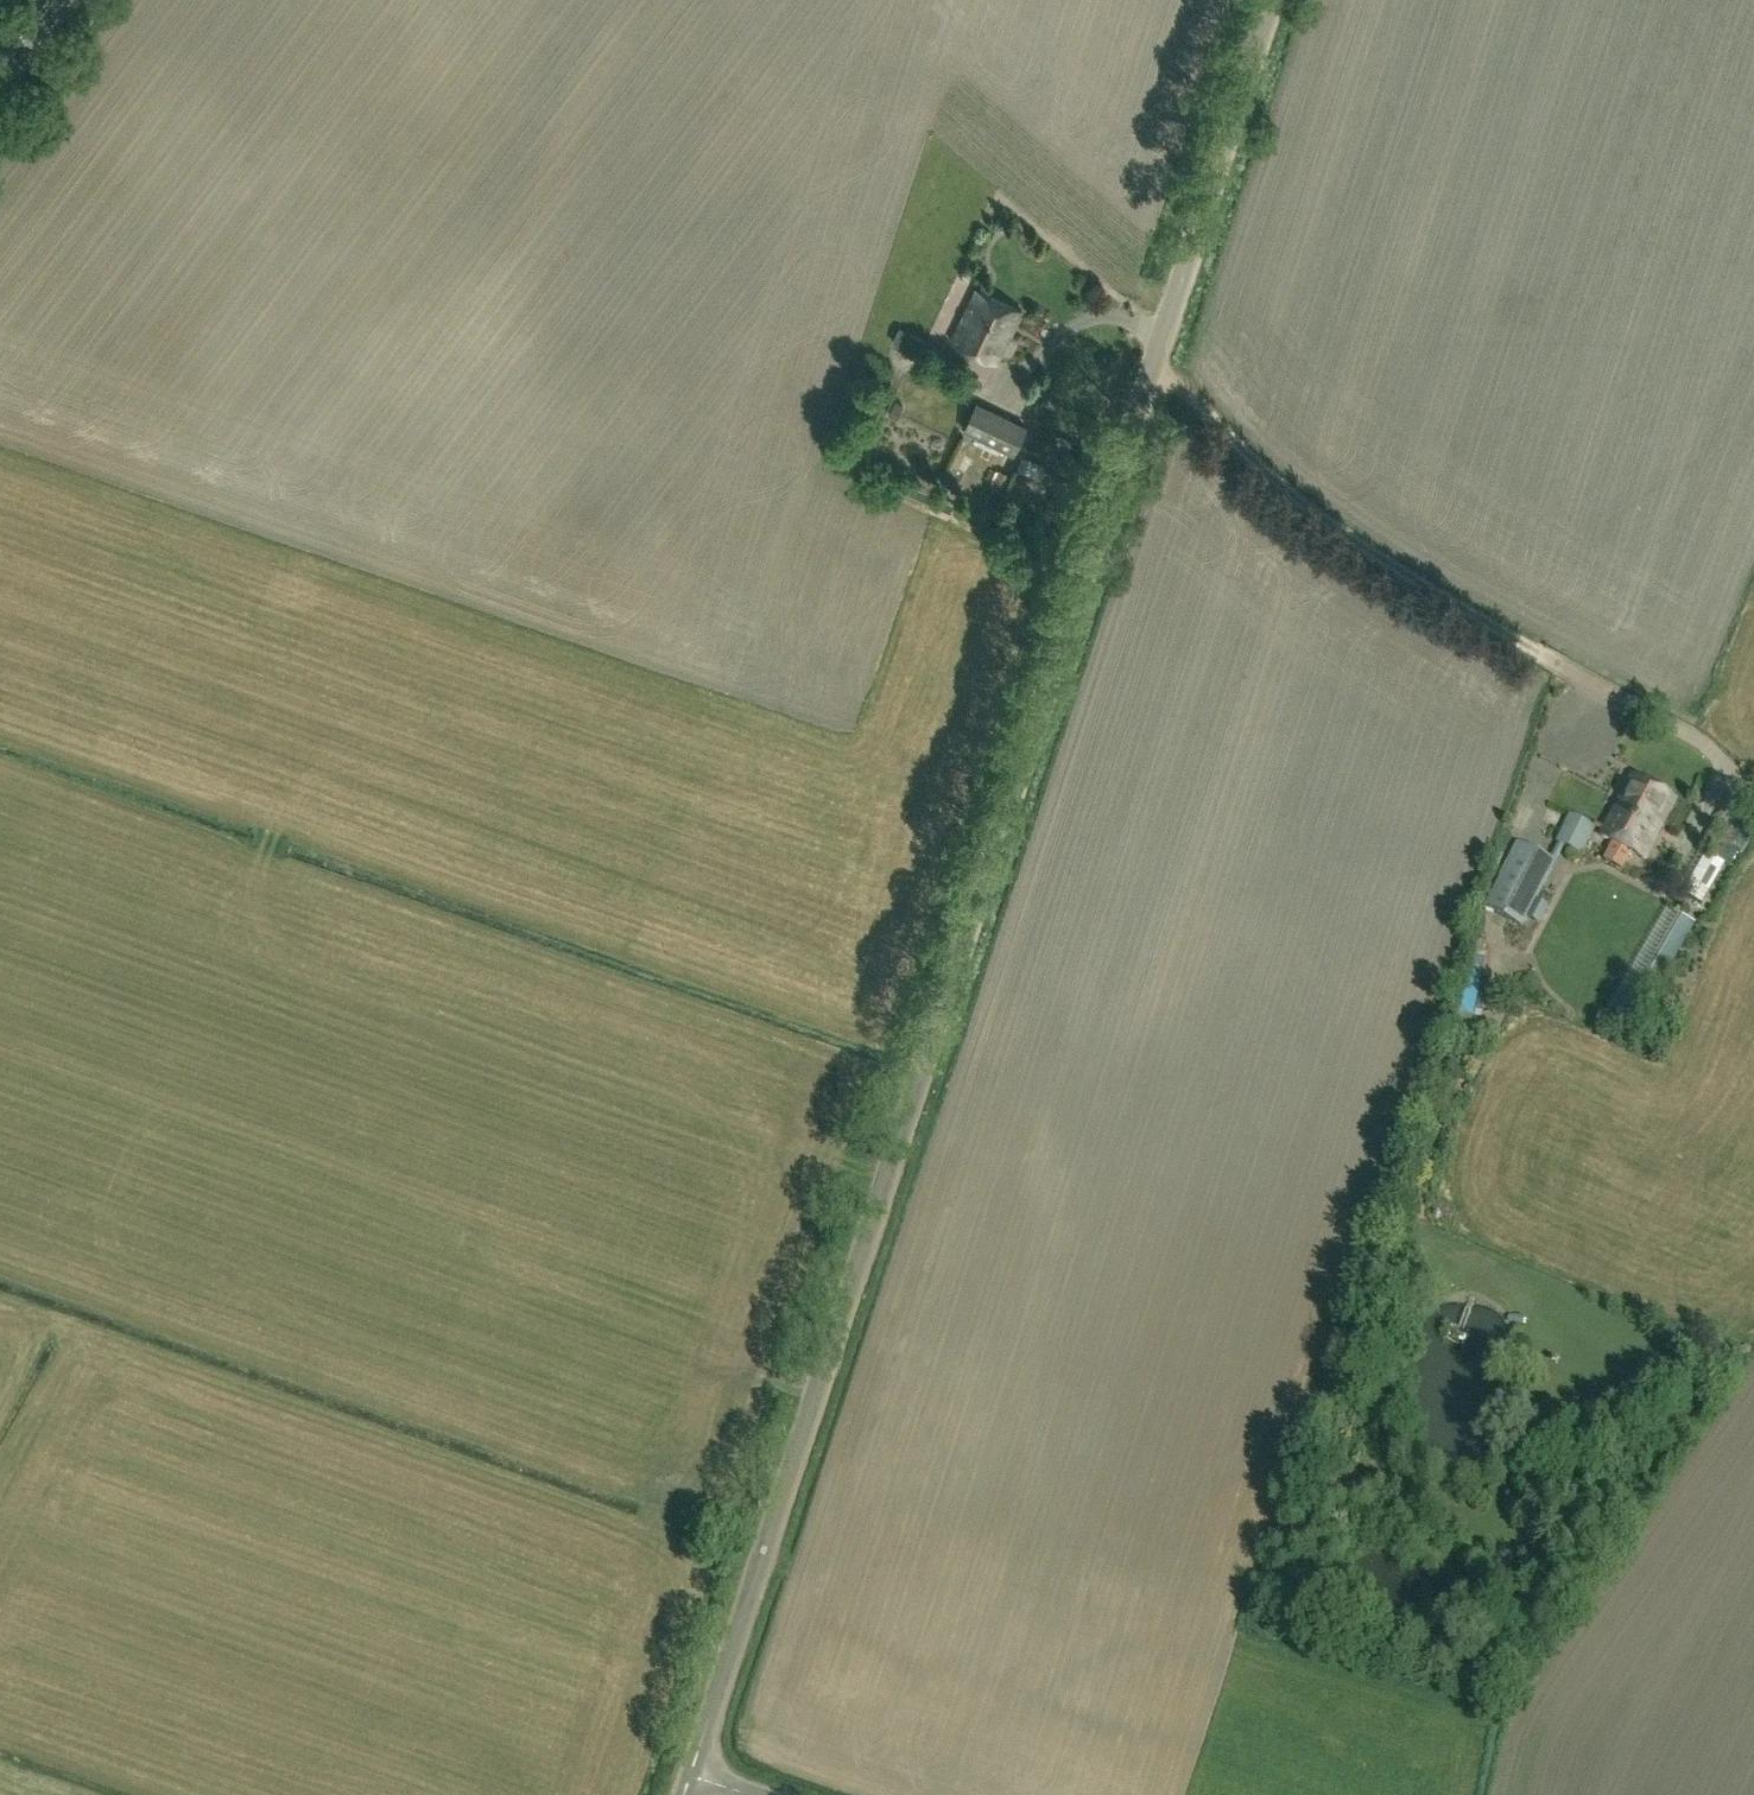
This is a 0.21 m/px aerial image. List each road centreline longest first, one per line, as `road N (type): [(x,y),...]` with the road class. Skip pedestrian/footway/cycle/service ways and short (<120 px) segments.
road 1 (unclassified): [(692,1775),(1272,0)]

